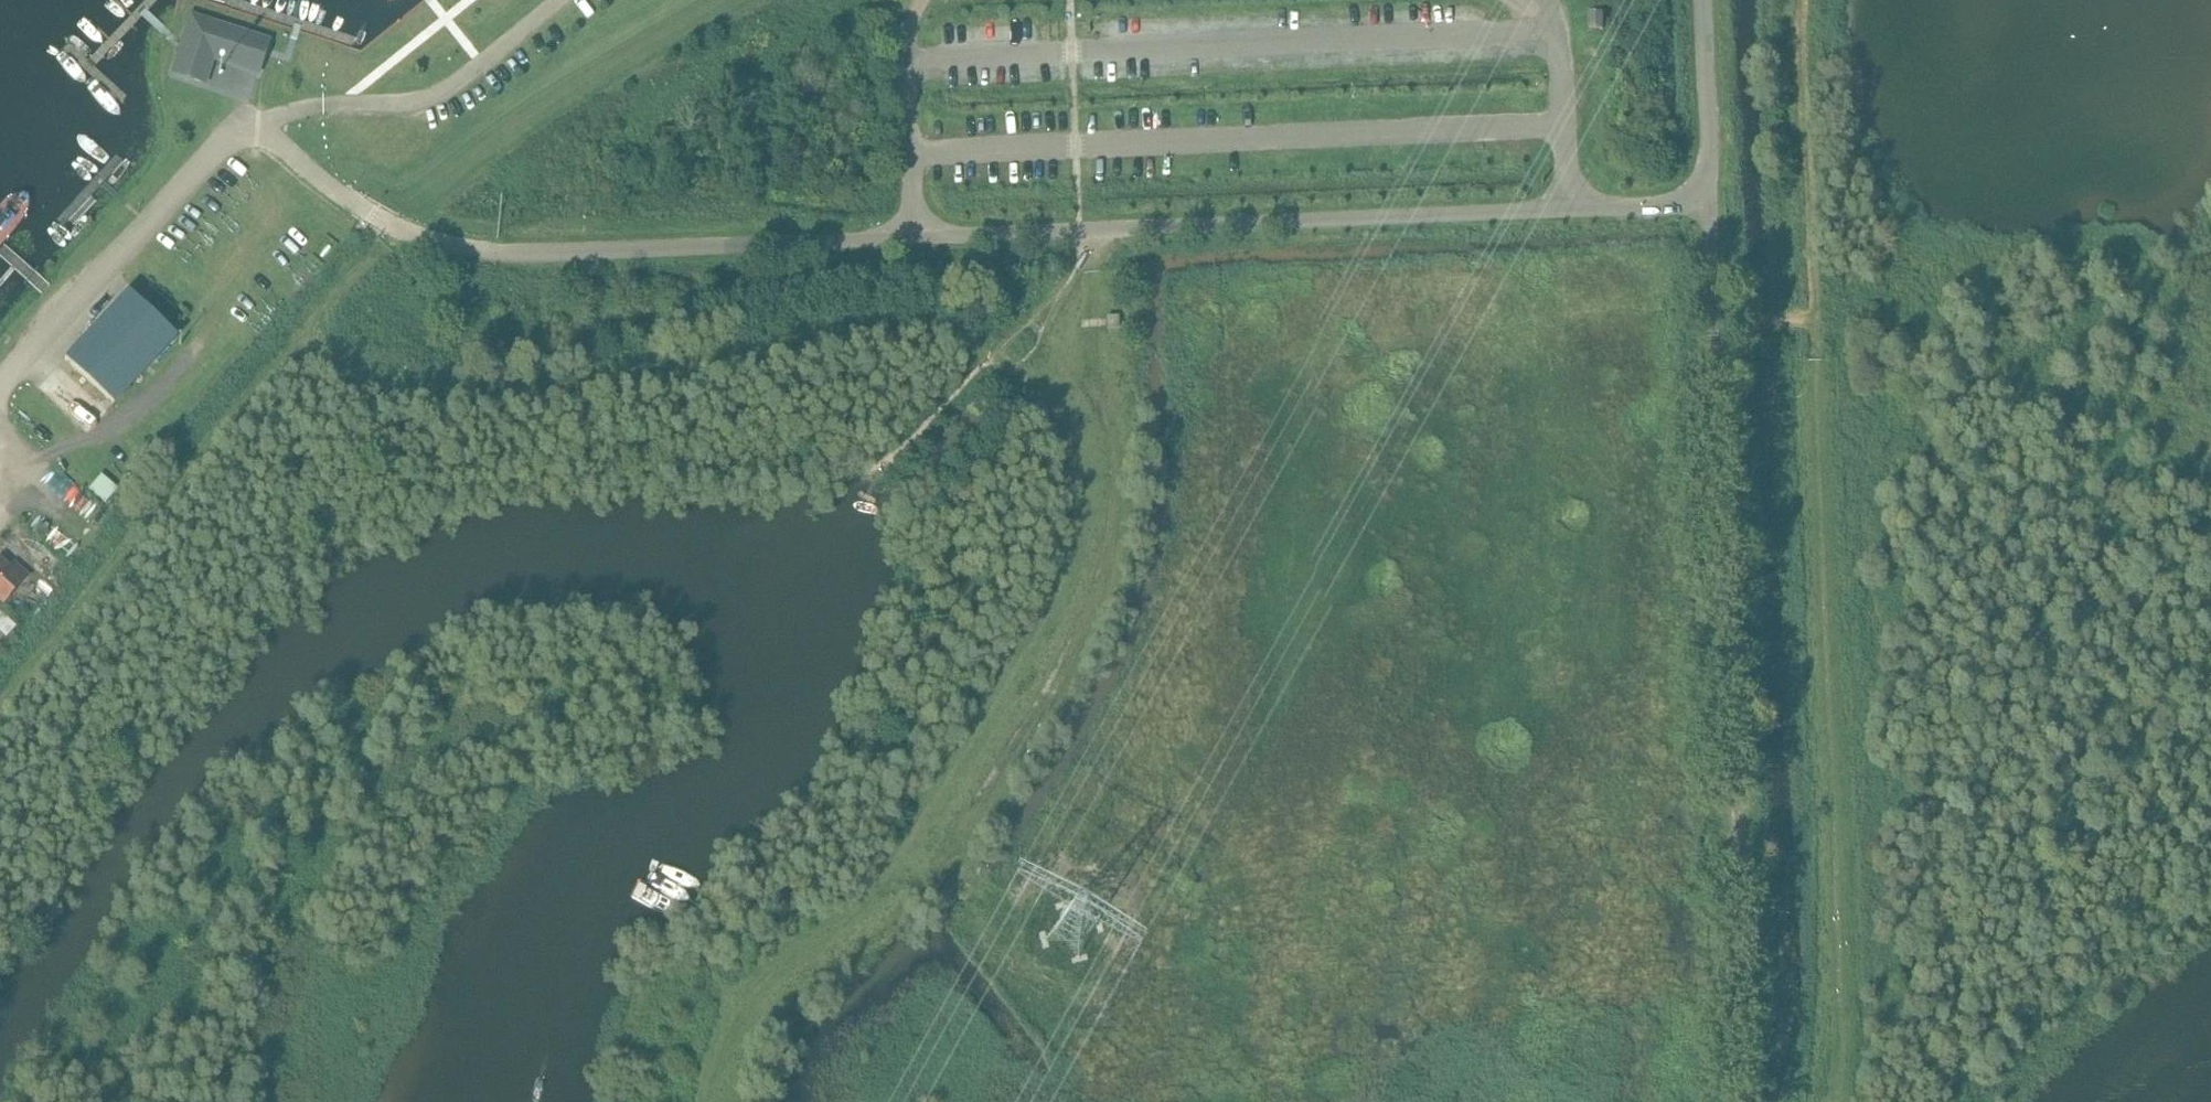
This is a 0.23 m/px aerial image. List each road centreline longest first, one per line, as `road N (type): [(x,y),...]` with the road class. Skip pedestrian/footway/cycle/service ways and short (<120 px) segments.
road 1 (unclassified): [(387,221),(446,243),(546,252),(1710,203),(1703,0)]
road 2 (track): [(1835,1101),(1841,1049),(1815,343),(1801,323),(1737,322),(1726,313),(1720,217),(1710,203)]
road 3 (track): [(1040,345),(1087,387),(1107,454),(1092,566),(933,836),(875,906),(793,958),(748,1004),(722,1101)]
road 4 (track): [(312,331),(419,400),(532,408),(807,341),(928,332),(1040,345)]
road 5 (unclassified): [(387,221),(275,141),(272,121),(311,107),(438,96),(561,0)]
road 6 (track): [(269,127),(235,133),(8,373),(0,392)]
road 7 (track): [(387,221),(312,331)]

